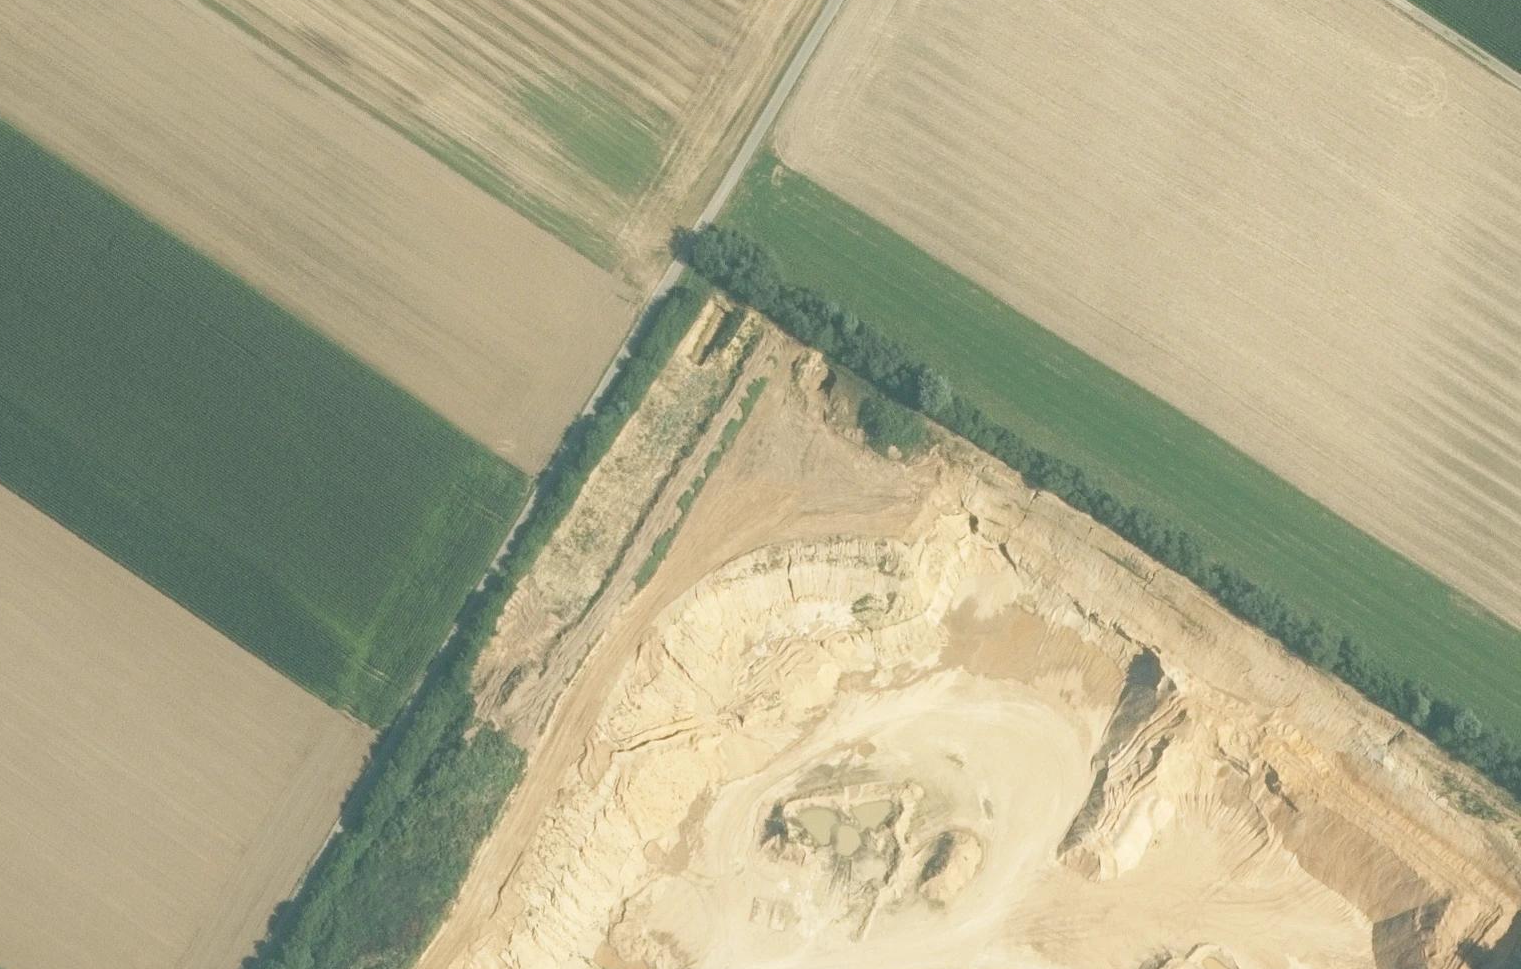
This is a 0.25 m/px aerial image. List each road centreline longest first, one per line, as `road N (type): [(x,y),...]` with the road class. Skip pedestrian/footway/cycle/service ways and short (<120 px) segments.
road 1 (track): [(257,968),(838,0)]
road 2 (track): [(1520,81),(1396,0)]

